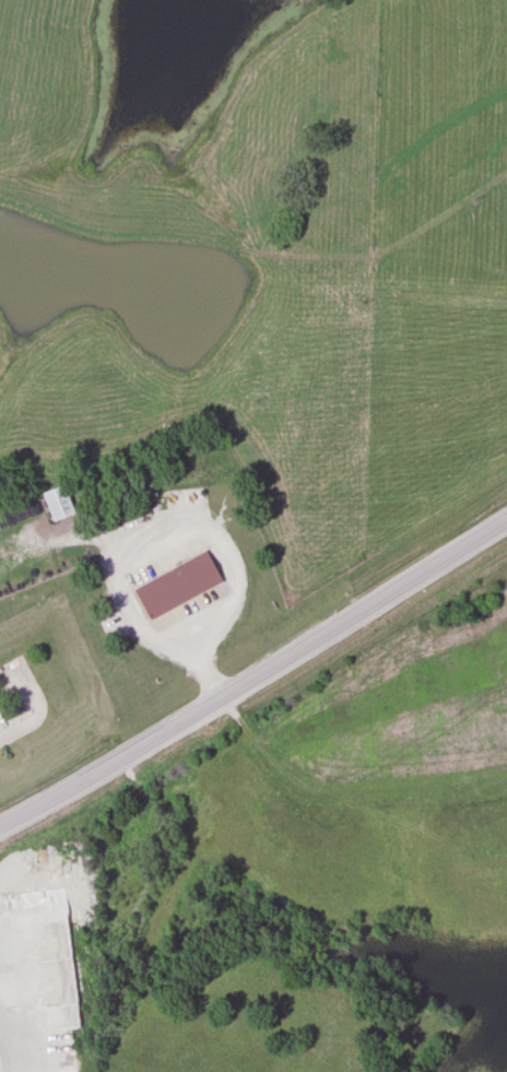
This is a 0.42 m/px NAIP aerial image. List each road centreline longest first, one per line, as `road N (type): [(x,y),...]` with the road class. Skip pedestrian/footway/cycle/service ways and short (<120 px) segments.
road 1 (primary): [(0,828),(506,520)]

